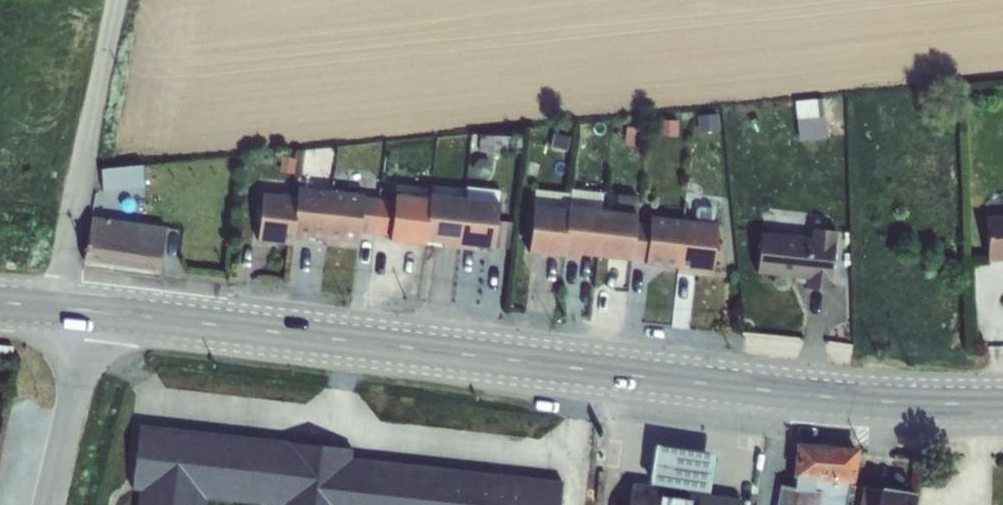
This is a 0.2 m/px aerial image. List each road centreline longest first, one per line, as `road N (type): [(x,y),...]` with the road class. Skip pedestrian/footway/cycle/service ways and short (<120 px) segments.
road 1 (primary): [(1002,402),(865,401),(89,312)]
road 2 (residential): [(114,0),(60,309)]
road 3 (unclassified): [(89,312),(44,504)]

